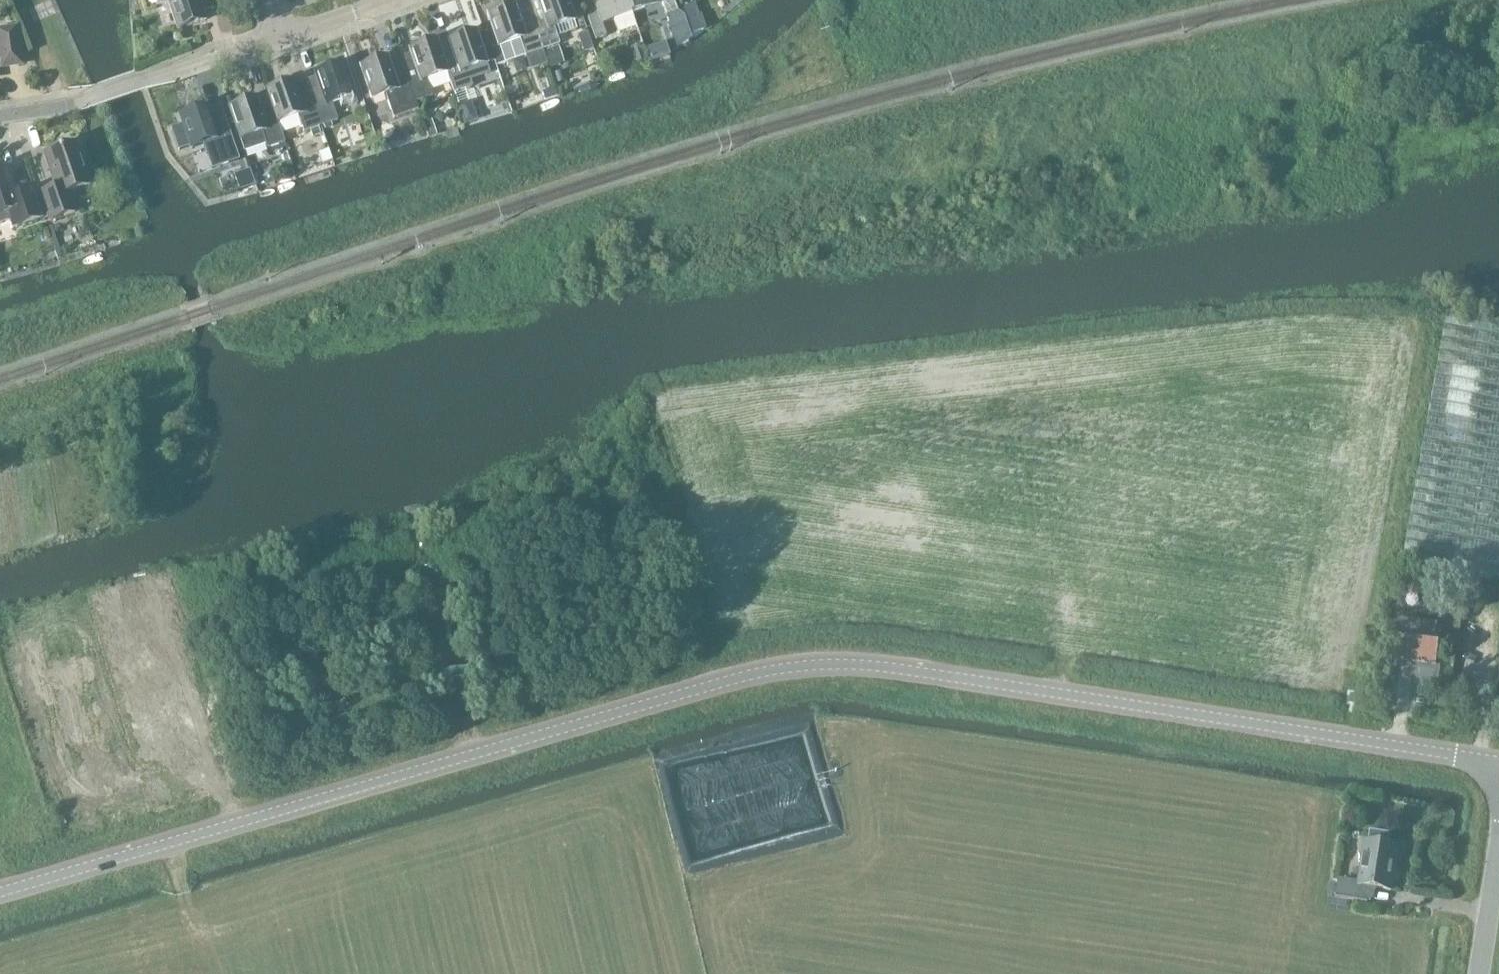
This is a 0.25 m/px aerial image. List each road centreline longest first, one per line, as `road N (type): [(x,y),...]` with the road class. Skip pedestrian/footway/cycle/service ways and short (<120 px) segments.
road 1 (tertiary): [(0,895),(803,669),(885,668),(1498,763)]
road 2 (track): [(423,543),(475,757)]
road 3 (unclassified): [(1498,855),(1479,973)]

